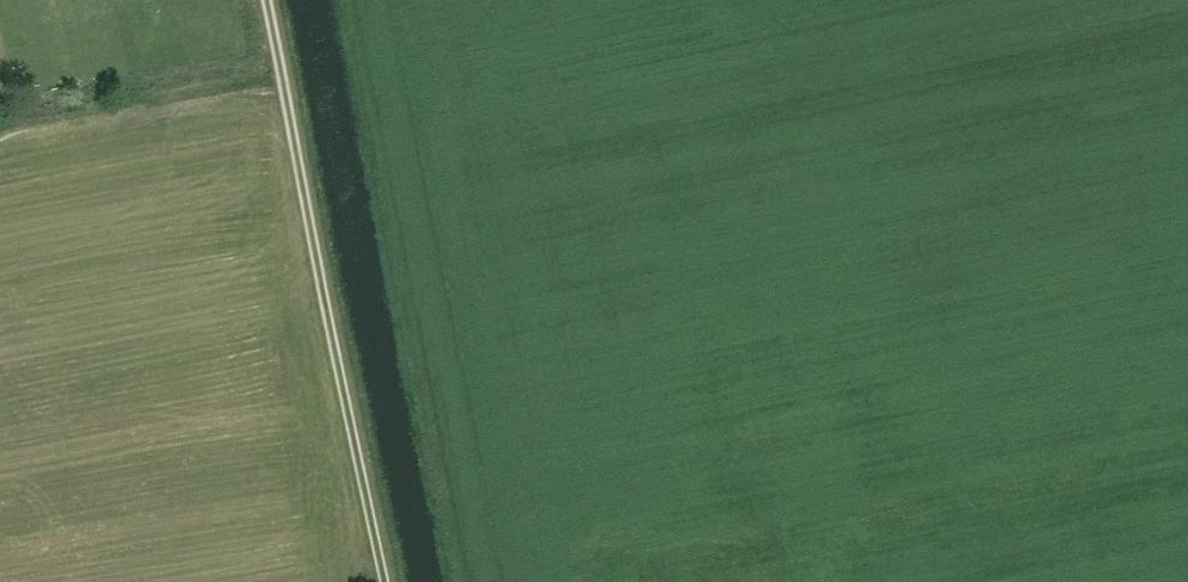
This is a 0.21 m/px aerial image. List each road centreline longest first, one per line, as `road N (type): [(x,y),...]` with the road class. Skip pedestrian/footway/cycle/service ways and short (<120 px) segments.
road 1 (track): [(271,0),(387,581)]

